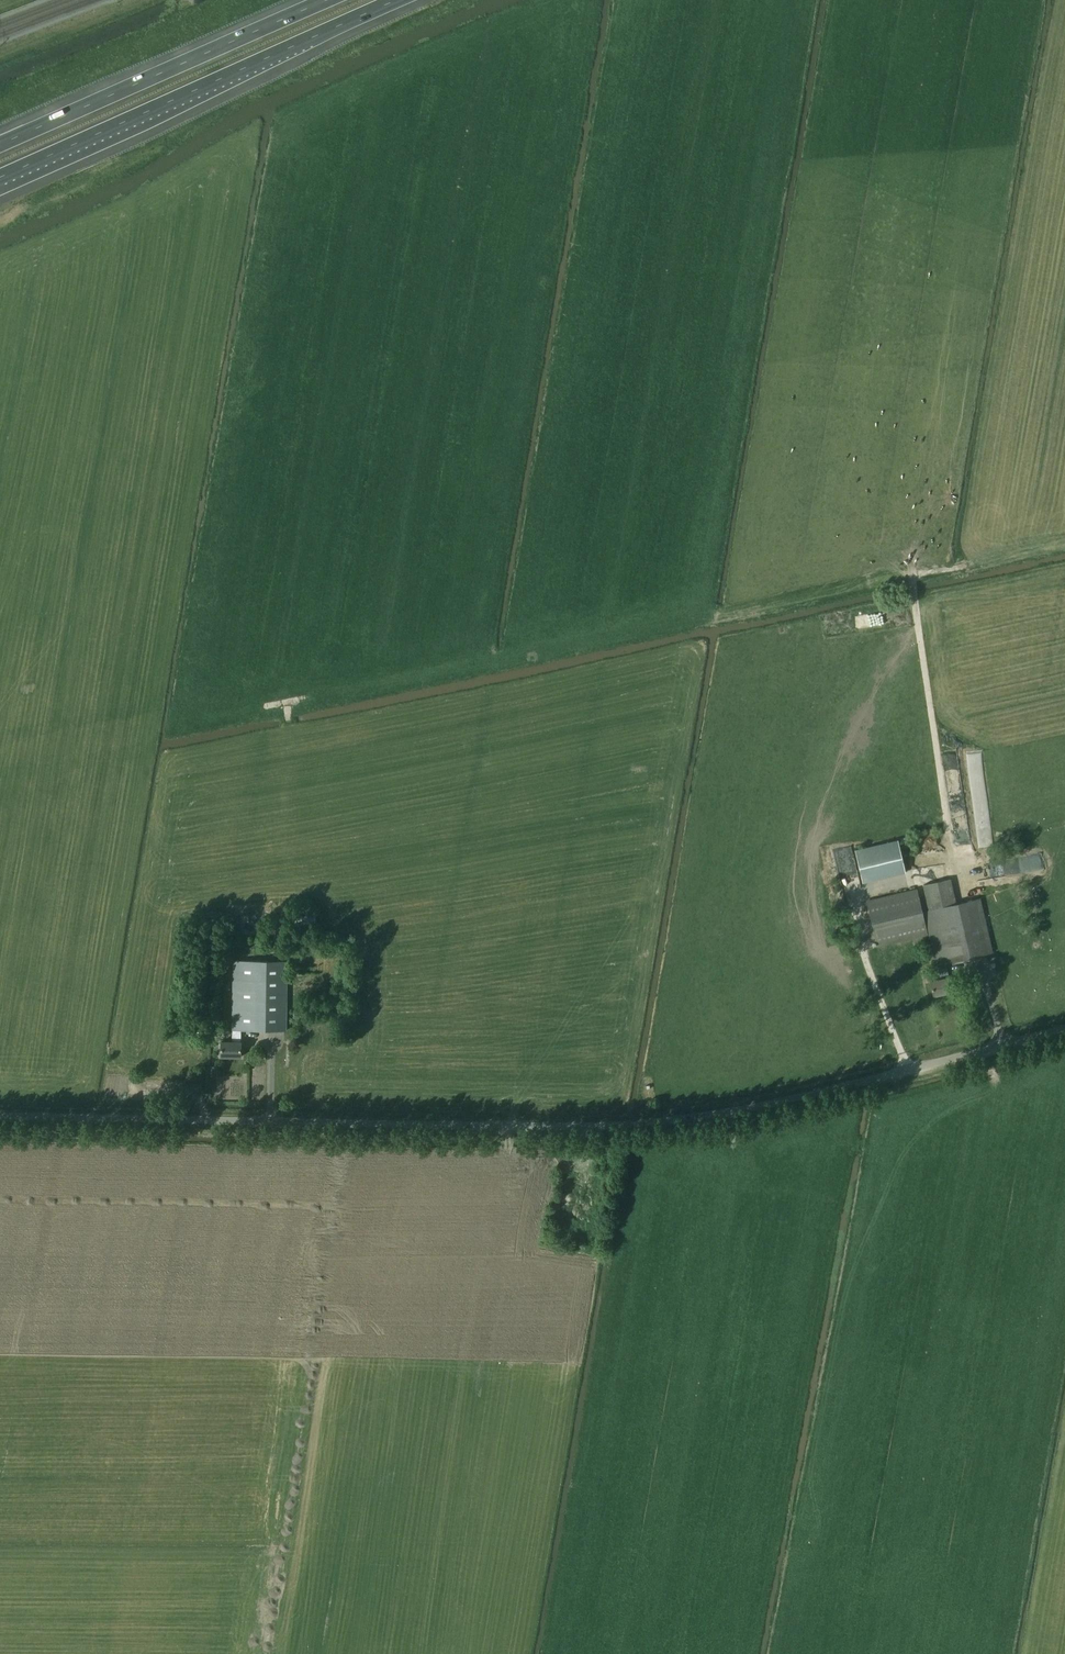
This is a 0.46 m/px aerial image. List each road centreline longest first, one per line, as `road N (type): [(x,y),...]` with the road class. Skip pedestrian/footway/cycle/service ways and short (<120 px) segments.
road 1 (unclassified): [(0,1116),(644,1123),(842,1088),(1064,1029)]
road 2 (motorway): [(0,176),(394,0)]
road 3 (motorway): [(325,0),(0,143)]

